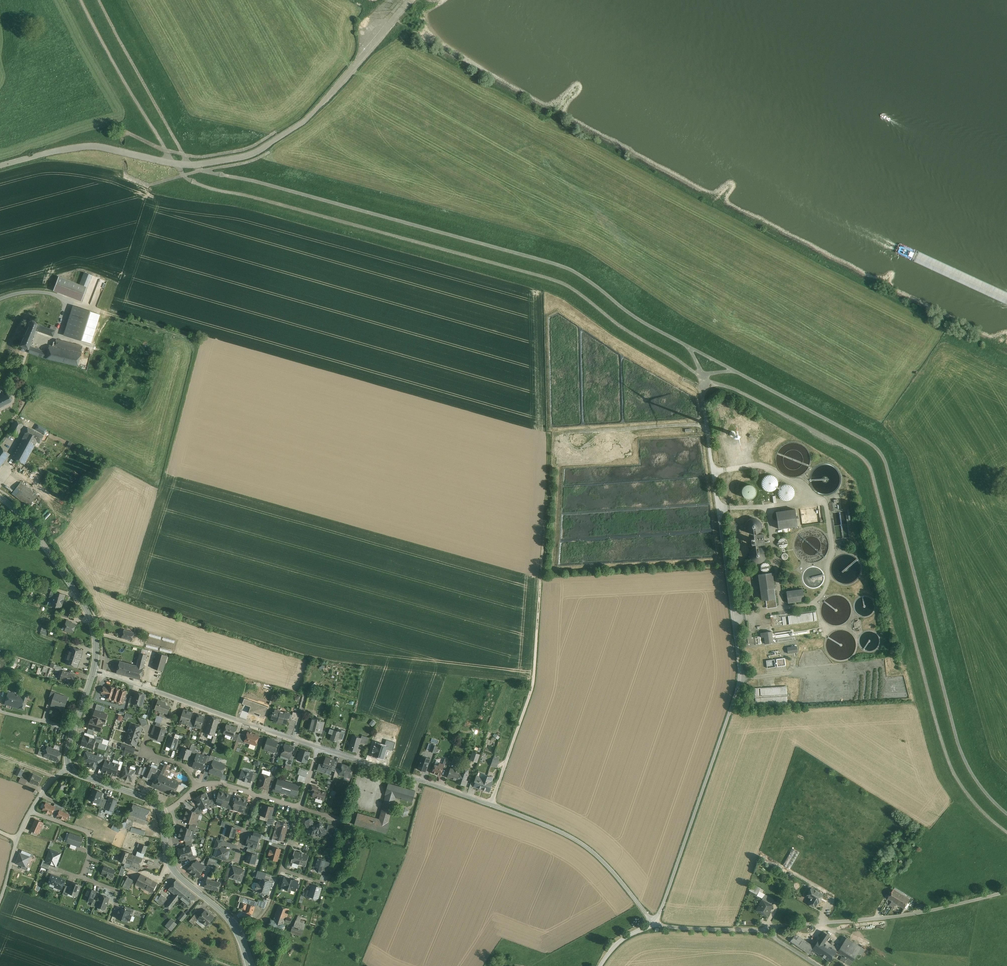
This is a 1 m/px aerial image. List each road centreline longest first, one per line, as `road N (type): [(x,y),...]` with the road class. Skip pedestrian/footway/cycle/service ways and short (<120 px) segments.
road 1 (track): [(1006,832),(953,771),(873,469),(861,454),(708,383),(558,282),(201,185),(178,164)]
road 2 (unclassified): [(655,926),(741,677),(700,376)]
road 3 (residential): [(318,747),(578,841),(655,926)]
road 4 (track): [(490,804),(532,685),(548,434)]
road 5 (track): [(268,138),(201,157),(123,135),(127,176),(149,185),(261,158)]
road 6 (unclassified): [(763,929),(915,913),(1006,891)]
road 7 (residential): [(94,670),(318,747)]
road 8 (track): [(165,475),(197,342),(104,312)]
road 9 (secondary): [(94,670),(96,640),(83,604),(0,497)]
road 10 (track): [(188,165),(100,0)]
road 11 (track): [(171,162),(82,0)]
road 12 (secondary): [(251,965),(233,924),(172,868),(161,813)]

